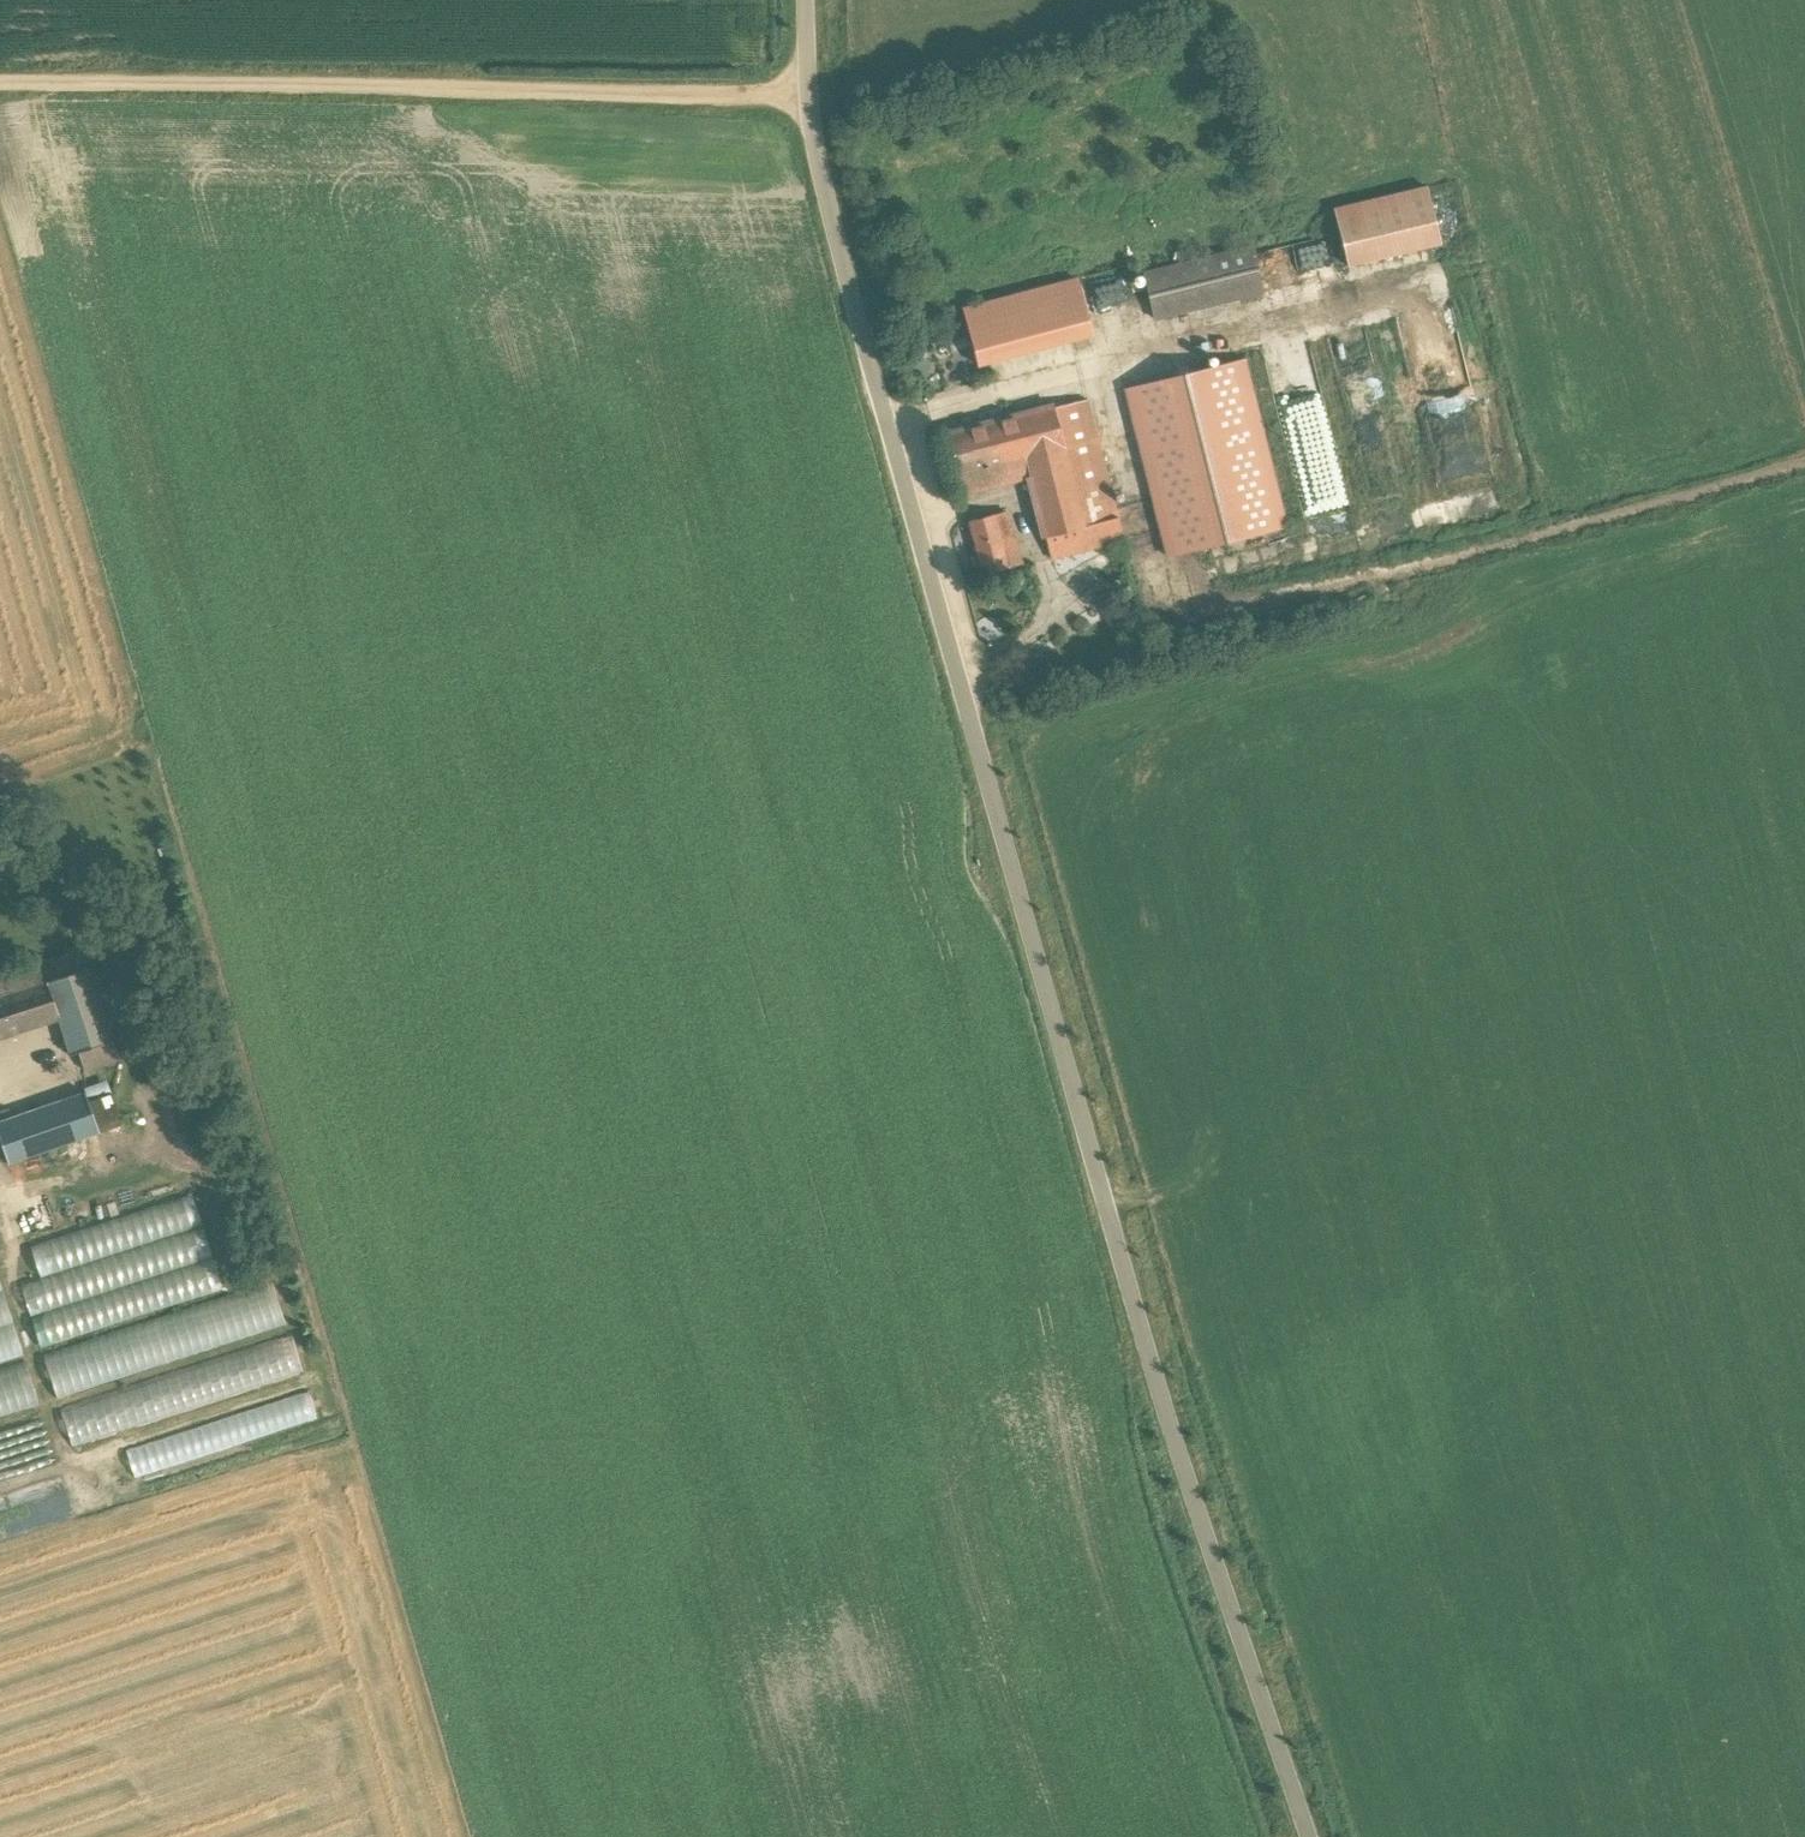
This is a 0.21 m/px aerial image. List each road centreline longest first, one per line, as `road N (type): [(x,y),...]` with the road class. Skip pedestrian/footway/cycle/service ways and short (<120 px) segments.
road 1 (unclassified): [(1309,1836),(1205,1533),(999,826),(806,97),(804,0)]
road 2 (track): [(1804,467),(1389,582),(1276,606),(1216,609),(1182,604),(1164,589),(1103,363)]
road 3 (track): [(0,90),(806,97)]

